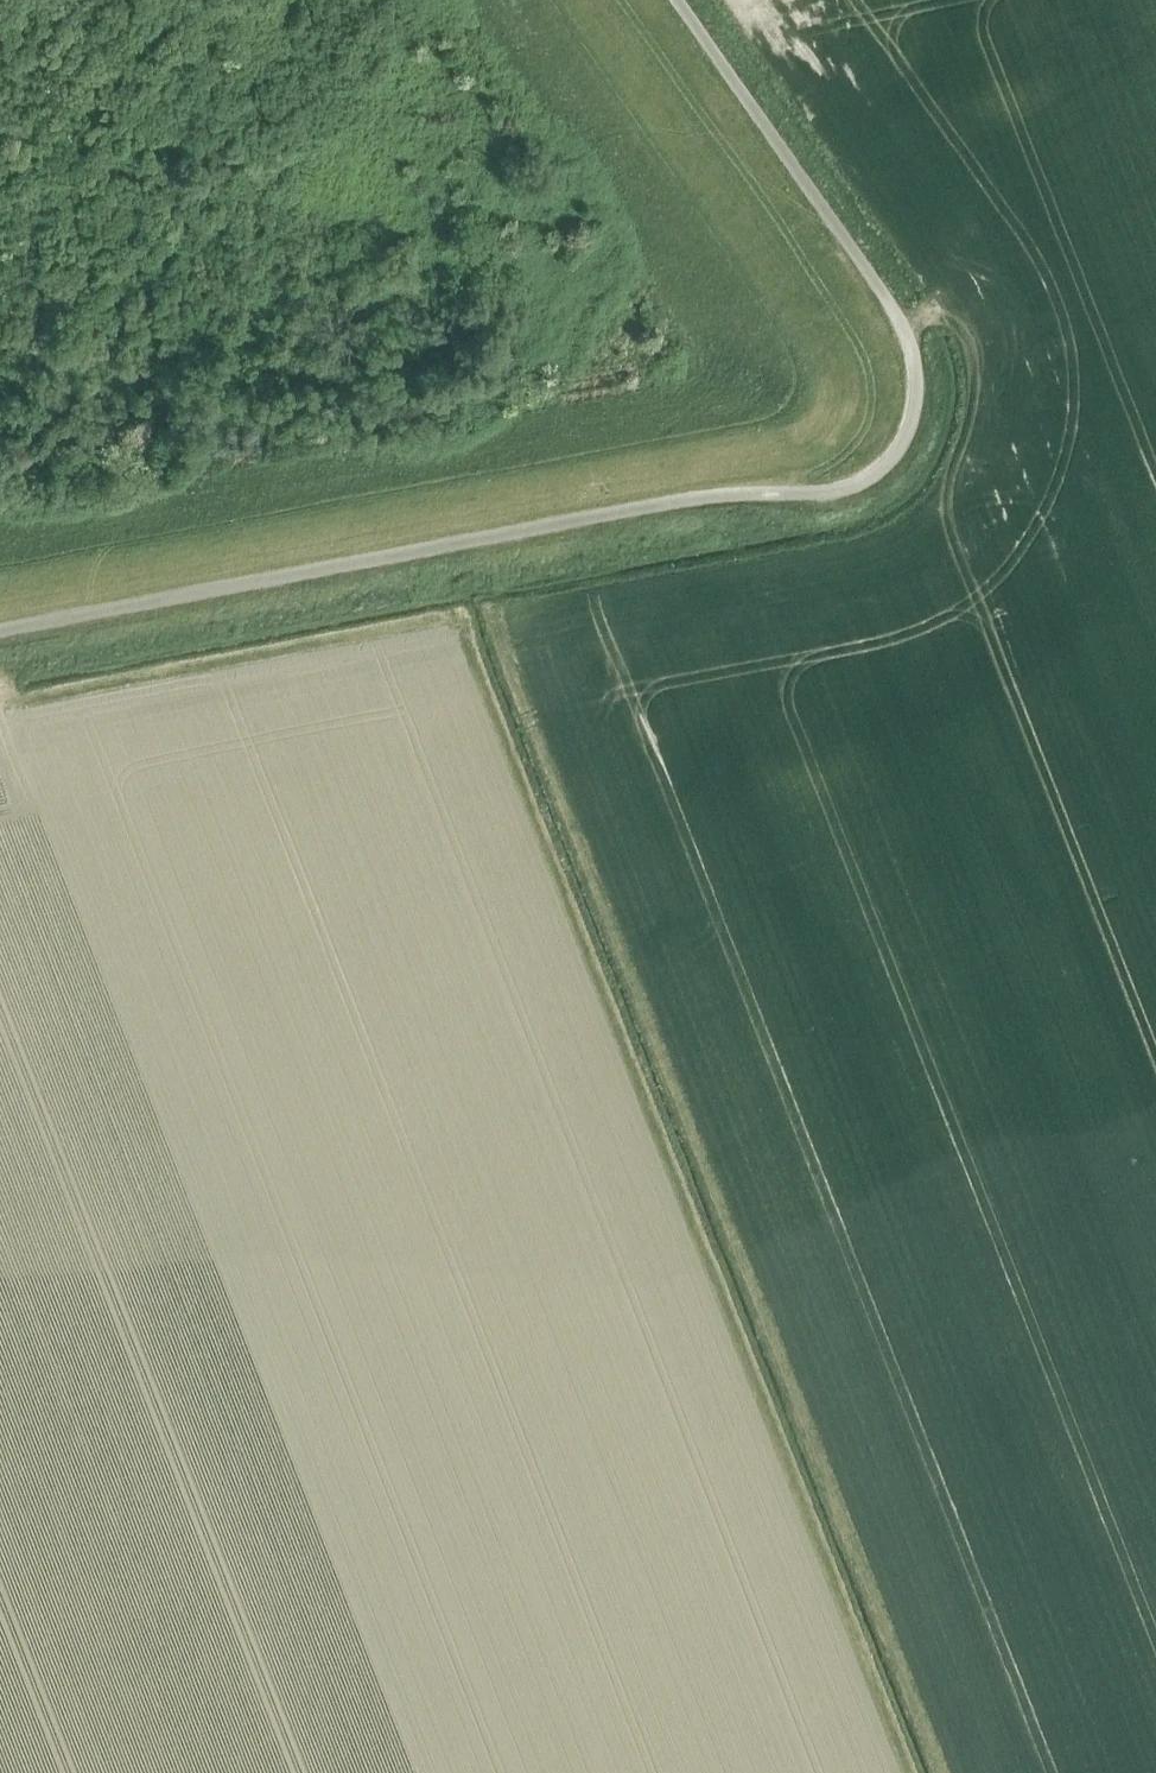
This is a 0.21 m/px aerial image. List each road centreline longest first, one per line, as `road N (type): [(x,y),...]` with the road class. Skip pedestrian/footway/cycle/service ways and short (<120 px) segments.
road 1 (unclassified): [(677,0),(907,331),(917,375),(907,436),(878,471),(846,486),(612,510),(0,627)]

